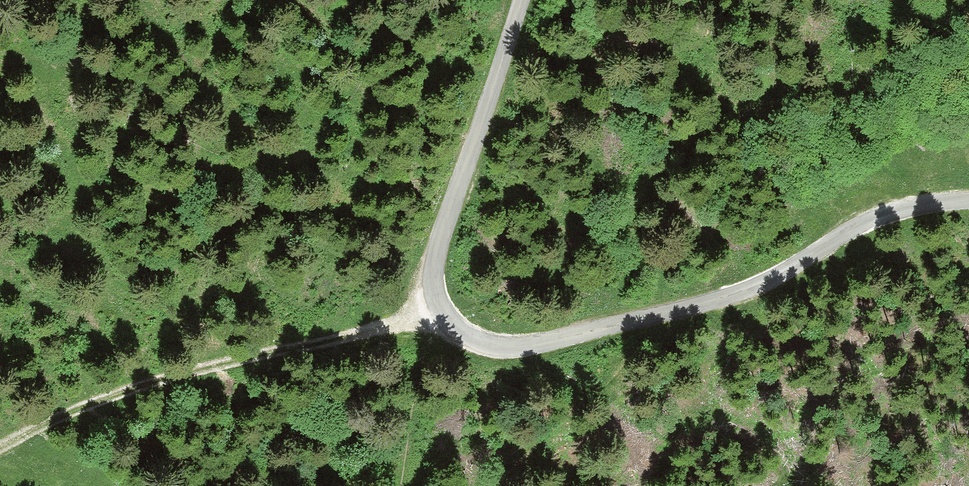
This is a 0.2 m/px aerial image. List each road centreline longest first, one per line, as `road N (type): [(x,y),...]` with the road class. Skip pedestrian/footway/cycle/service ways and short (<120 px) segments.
road 1 (unclassified): [(968,194),(878,211),(724,295),(522,345),(468,335),(441,311),(433,252),(482,139),(525,0)]
road 2 (track): [(0,449),(97,403),(218,363),(441,311)]

